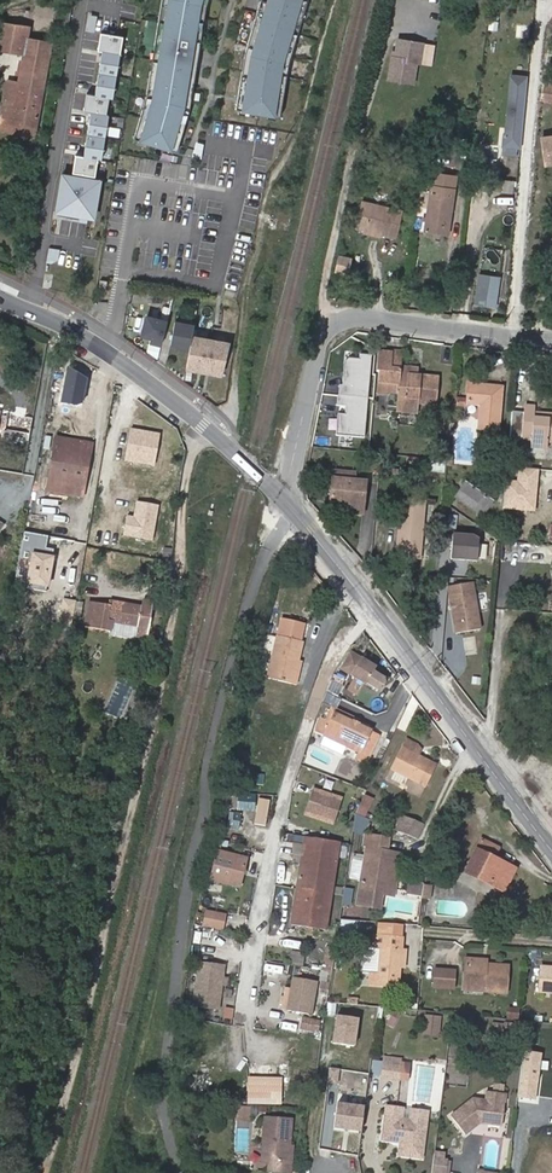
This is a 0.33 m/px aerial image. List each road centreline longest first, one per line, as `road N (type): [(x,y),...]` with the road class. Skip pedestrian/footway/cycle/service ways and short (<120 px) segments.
road 1 (residential): [(50,1172),(224,441)]
road 2 (track): [(340,0),(305,137),(267,192),(224,441)]
road 3 (residential): [(551,842),(283,501)]
road 4 (residential): [(551,342),(370,315),(338,321),(315,349),(283,501)]
road 5 (residential): [(224,441),(109,352),(0,299)]

